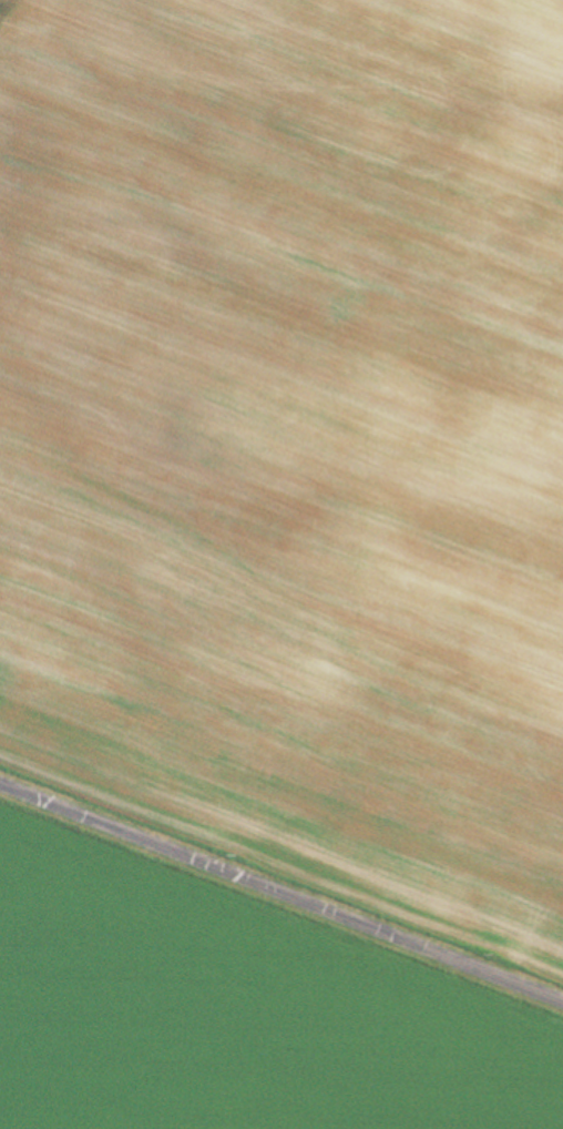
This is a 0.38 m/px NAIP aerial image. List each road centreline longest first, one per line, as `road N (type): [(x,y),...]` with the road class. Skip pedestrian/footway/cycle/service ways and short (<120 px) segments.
road 1 (residential): [(562,998),(0,787)]

